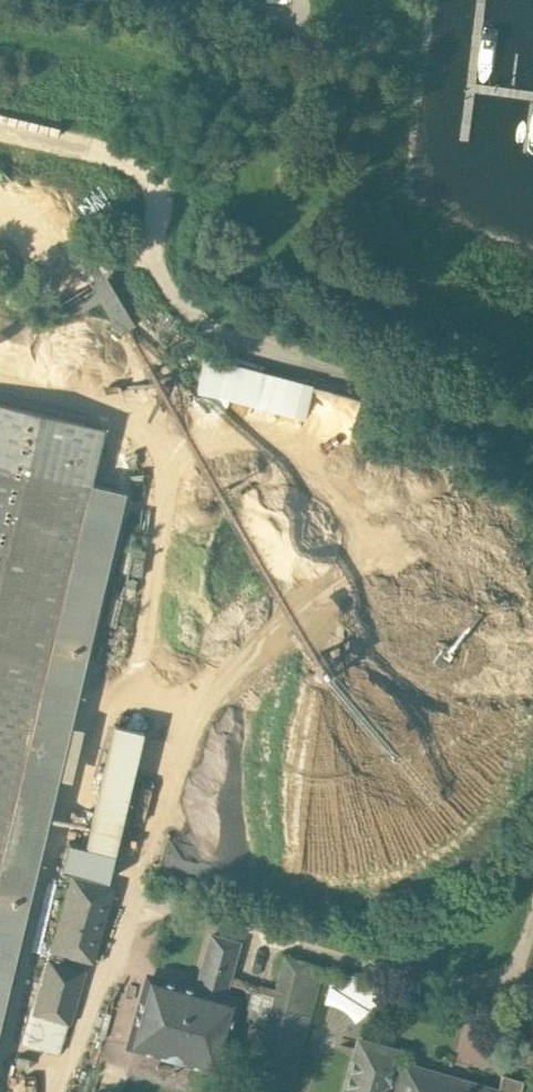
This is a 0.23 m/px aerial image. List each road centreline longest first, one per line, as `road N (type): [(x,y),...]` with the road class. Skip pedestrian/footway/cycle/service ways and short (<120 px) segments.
road 1 (unclassified): [(145,251),(203,323),(532,428)]
road 2 (unclassified): [(532,921),(511,968),(452,983),(162,910)]
road 3 (track): [(265,163),(213,99),(83,48),(0,27)]
road 4 (unclassified): [(0,133),(131,164),(151,177),(157,195),(145,251)]
road 5 (unclassified): [(0,207),(69,256),(97,263),(145,251)]

